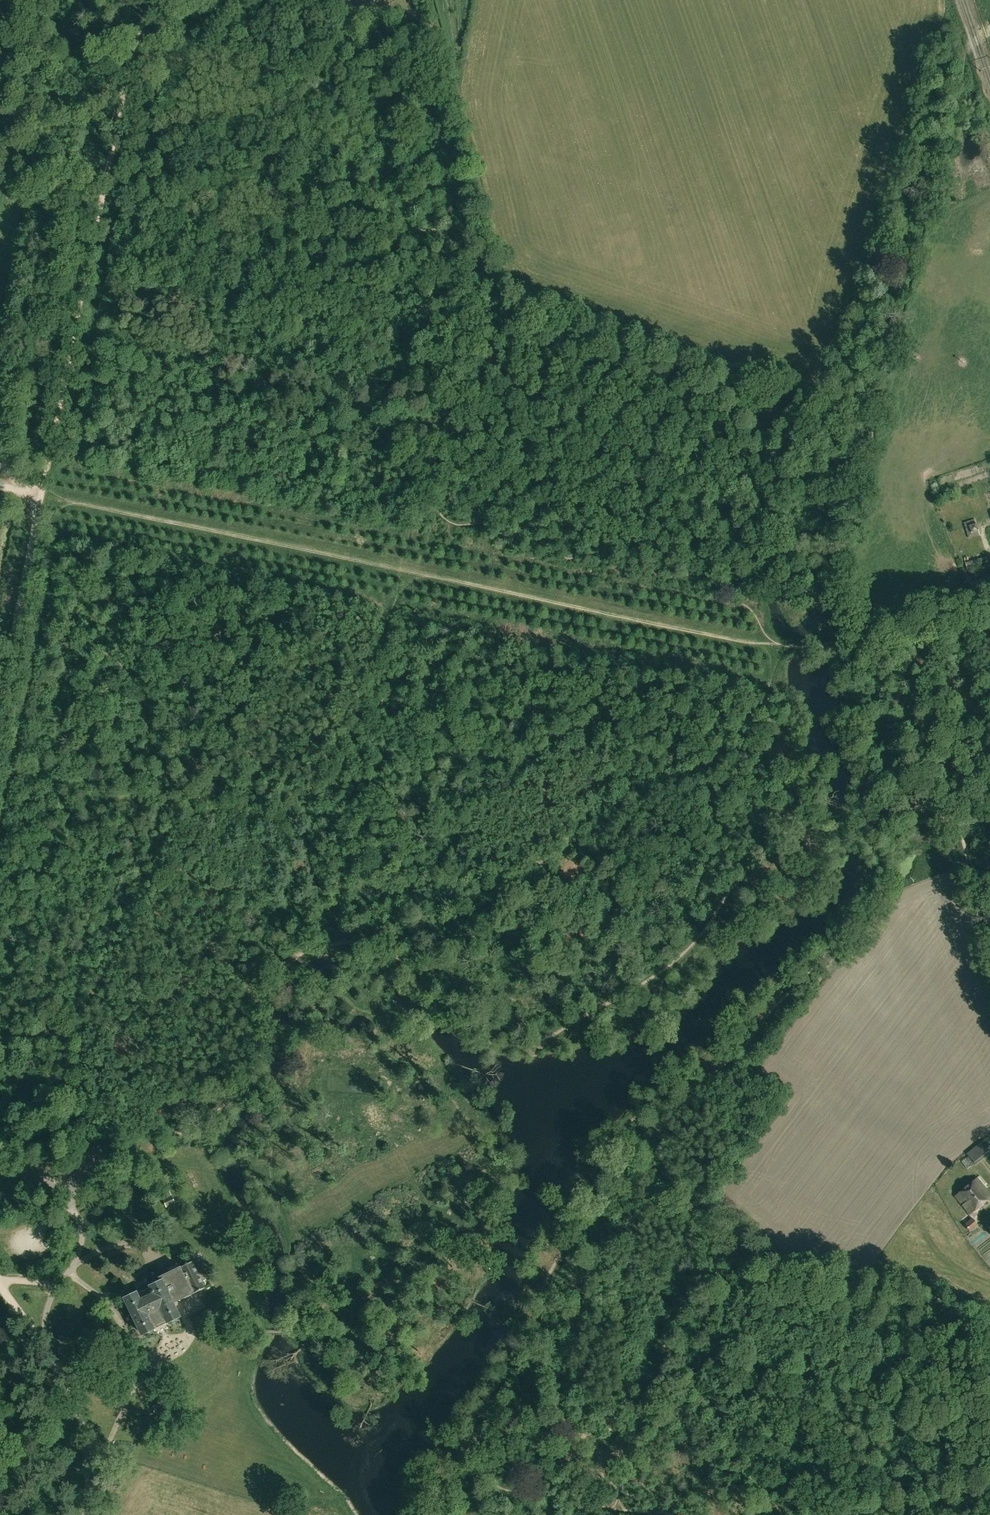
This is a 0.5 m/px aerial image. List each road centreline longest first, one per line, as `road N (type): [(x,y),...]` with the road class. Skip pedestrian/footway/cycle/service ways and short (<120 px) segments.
road 1 (track): [(7,656),(125,82),(139,29),(156,0)]
road 2 (unclassified): [(87,1514),(87,1437),(45,1331),(60,1283)]
road 3 (track): [(188,1319),(190,1337),(133,1388),(88,1509)]
road 4 (track): [(951,807),(858,621)]
road 5 (track): [(989,929),(951,807)]

